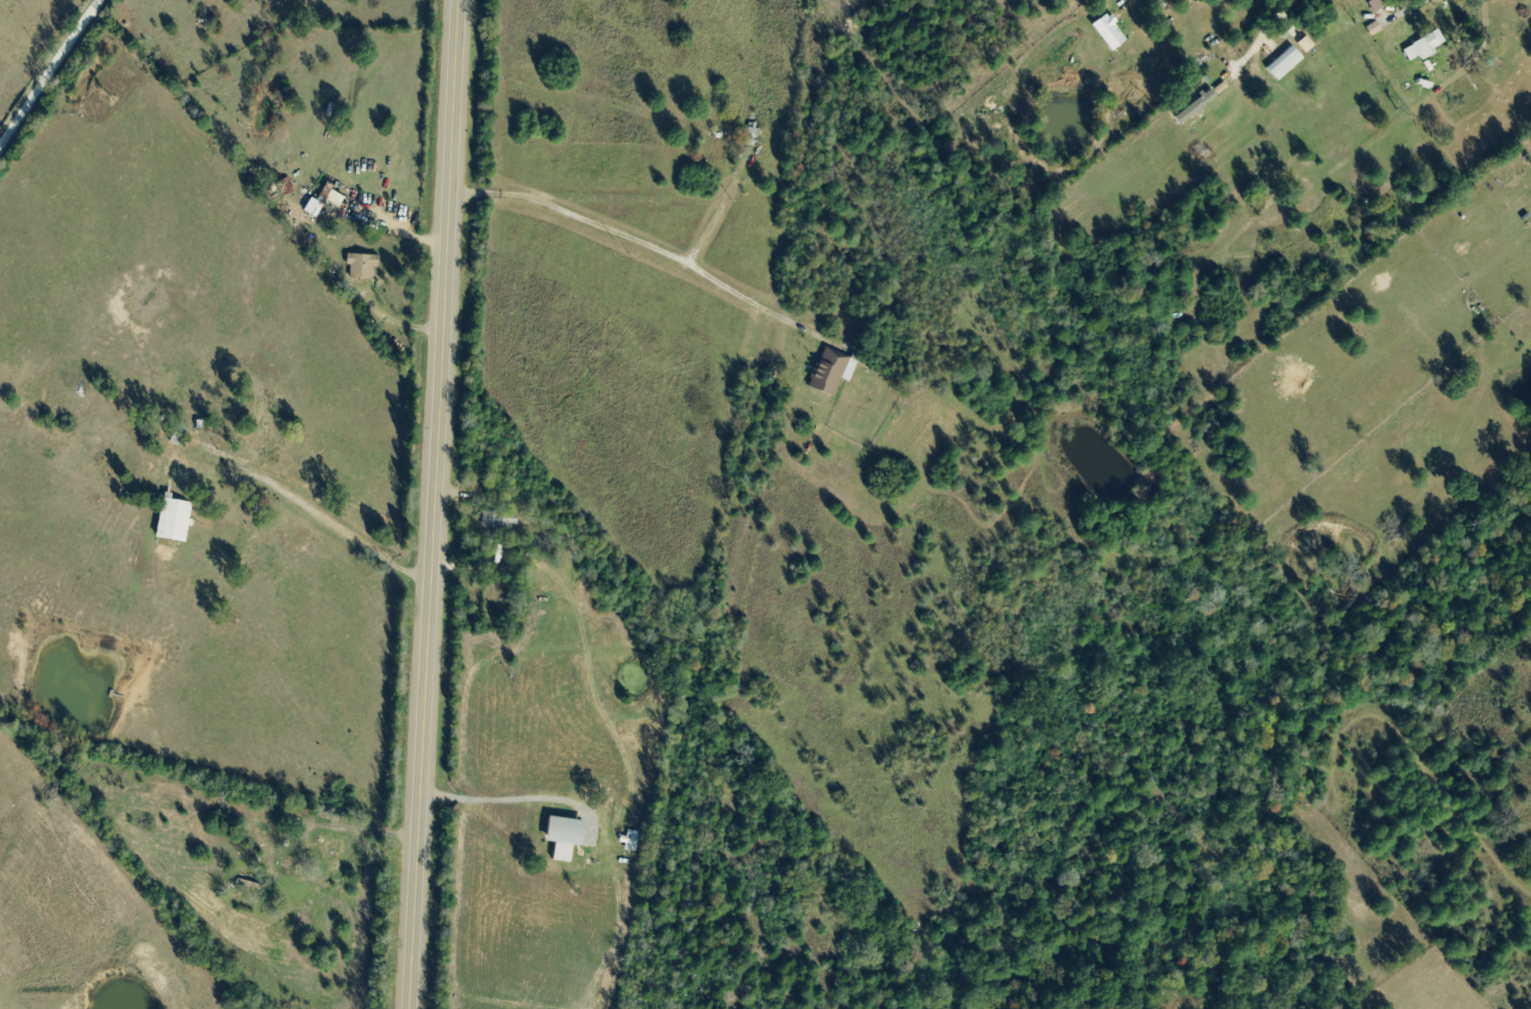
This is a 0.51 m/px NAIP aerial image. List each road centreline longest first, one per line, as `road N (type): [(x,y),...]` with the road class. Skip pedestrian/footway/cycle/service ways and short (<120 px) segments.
road 1 (primary): [(412,1008),(461,0)]
road 2 (residential): [(99,0),(0,141)]

